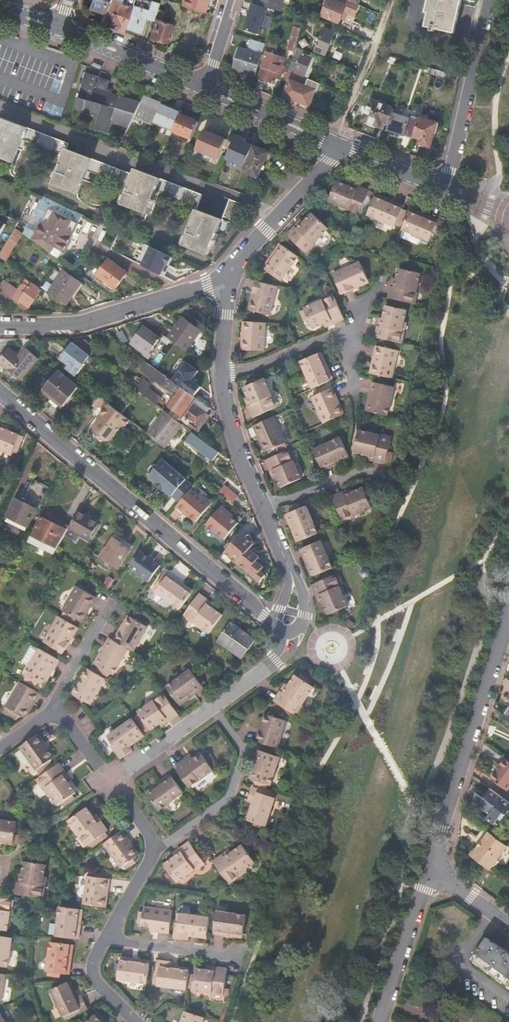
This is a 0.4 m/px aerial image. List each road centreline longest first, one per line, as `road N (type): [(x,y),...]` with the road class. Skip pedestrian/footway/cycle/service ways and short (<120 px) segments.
road 1 (residential): [(0,394),(293,638)]
road 2 (residential): [(508,615),(434,866)]
road 3 (residential): [(221,281),(90,323),(0,326)]
road 4 (residential): [(159,846),(239,792),(253,754),(214,703)]
road 5 (residential): [(446,189),(486,0)]
road 6 (residential): [(221,281),(335,145)]
road 7 (residential): [(434,866),(380,1021)]
road 8 (residential): [(66,30),(205,88)]
road 9 (residential): [(355,323),(219,381)]
road 10 (residential): [(205,88),(335,145)]
road 11 (residential): [(261,510),(219,381)]
road 12 (residential): [(293,638),(298,611),(292,582),(261,510)]
road 13 (residential): [(234,954),(106,947)]
road 14 (residential): [(381,480),(351,475),(261,510)]
road 15 (residential): [(214,703),(119,781)]

